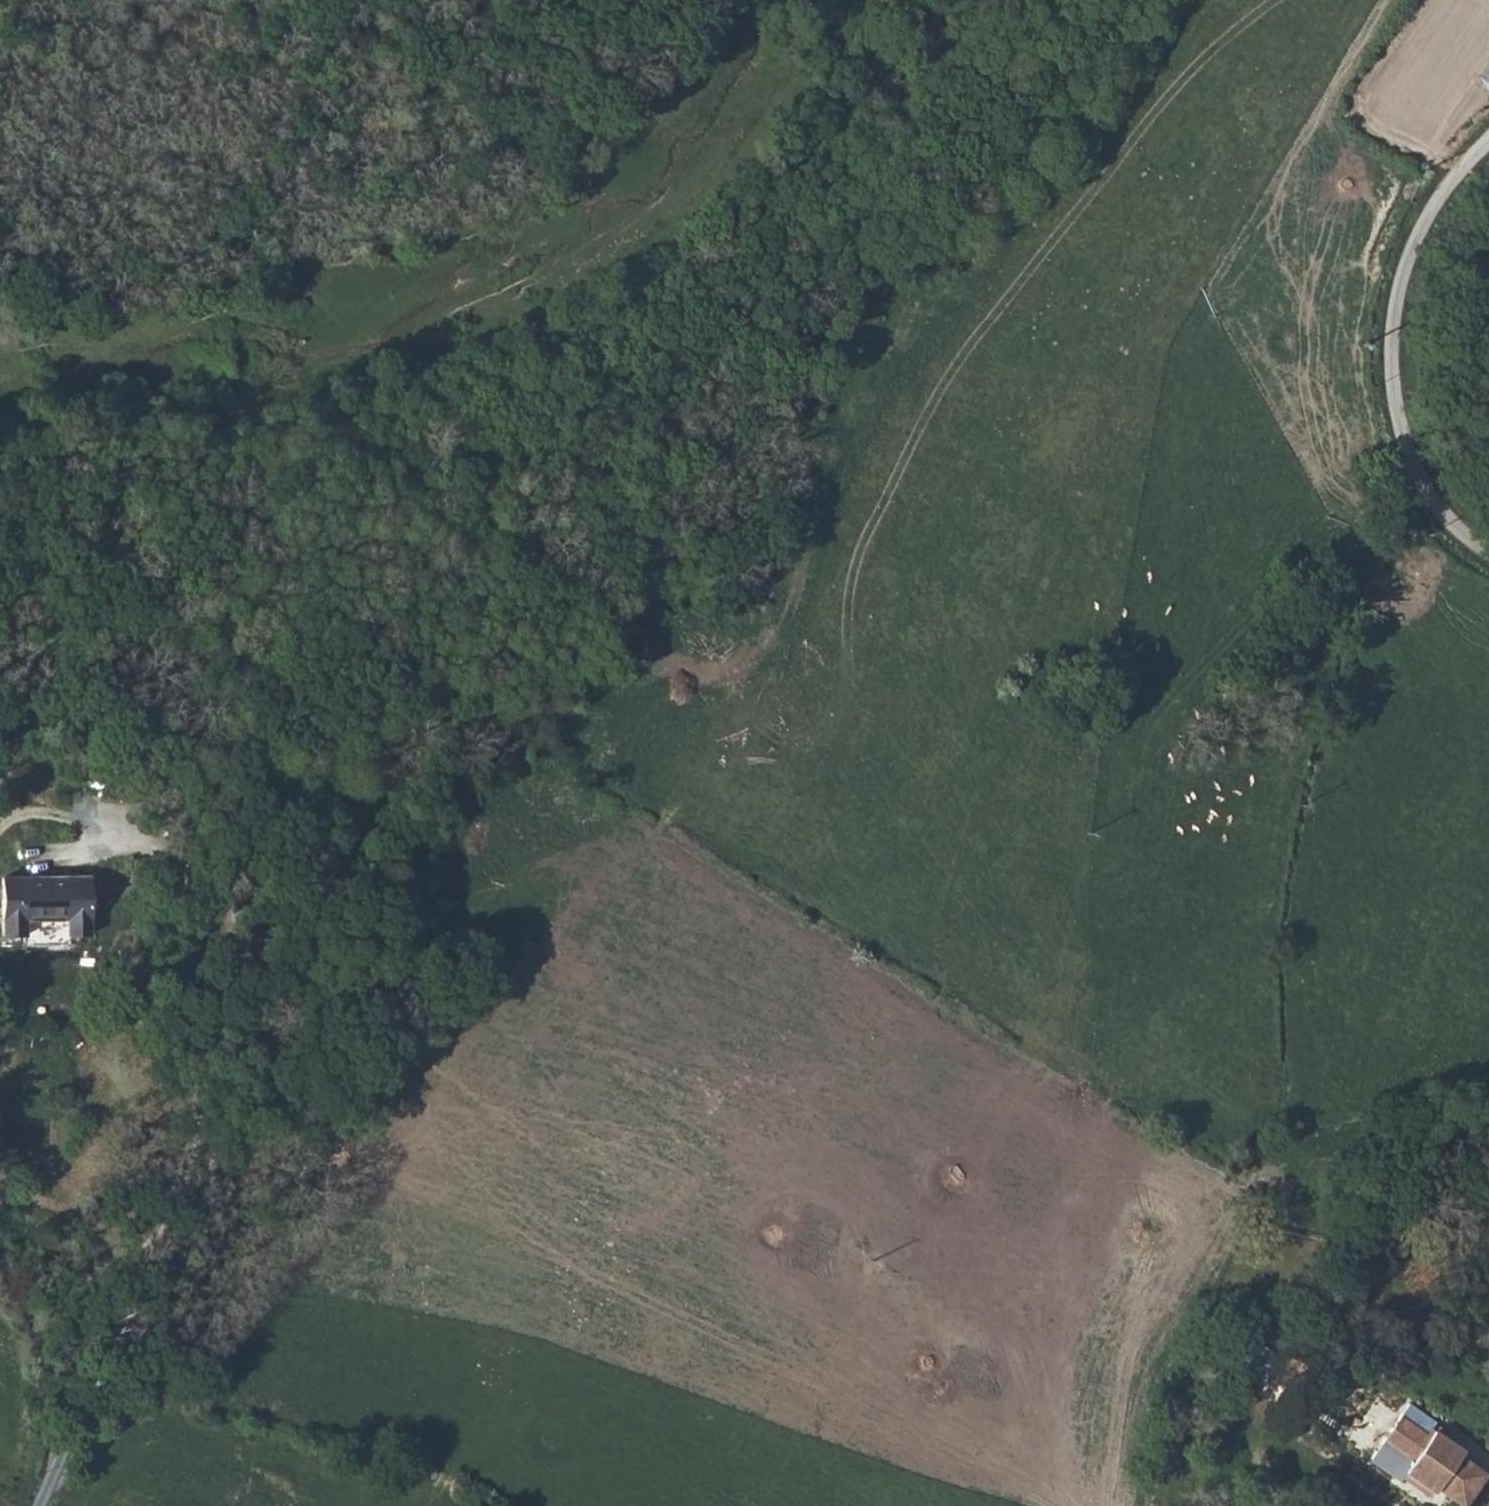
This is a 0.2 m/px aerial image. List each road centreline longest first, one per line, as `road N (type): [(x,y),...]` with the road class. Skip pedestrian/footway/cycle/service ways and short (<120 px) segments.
road 1 (unclassified): [(1488,145),(1431,203),(1398,278),(1391,342),(1406,457),(1461,549),(1488,568)]
road 2 (track): [(57,1465),(97,1394),(119,1316)]

